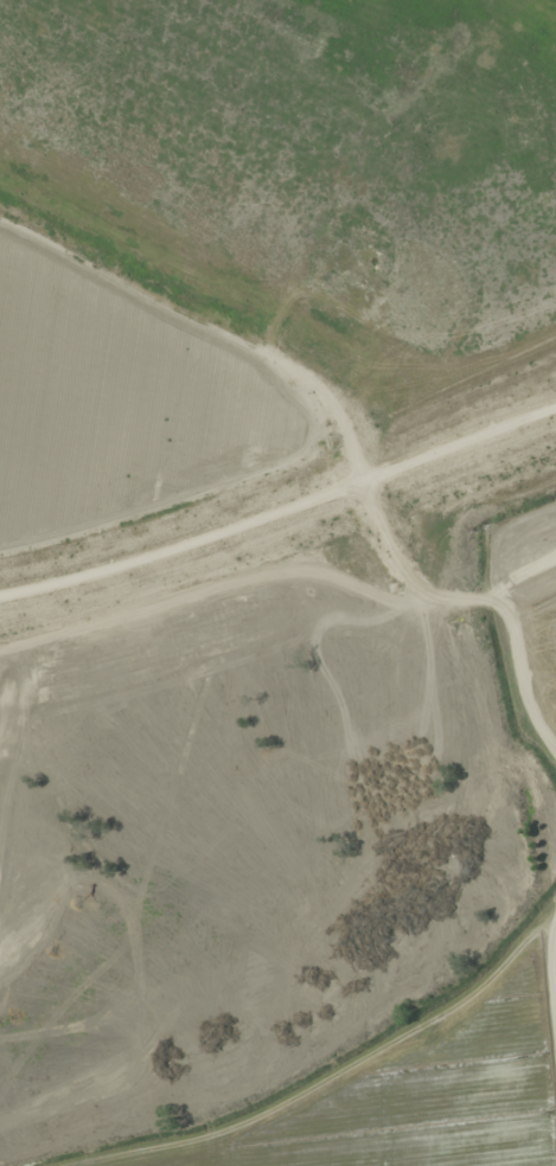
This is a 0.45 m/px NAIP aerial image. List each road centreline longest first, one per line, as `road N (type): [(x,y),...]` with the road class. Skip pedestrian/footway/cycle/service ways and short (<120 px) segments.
road 1 (residential): [(555,413),(138,564),(0,598)]

